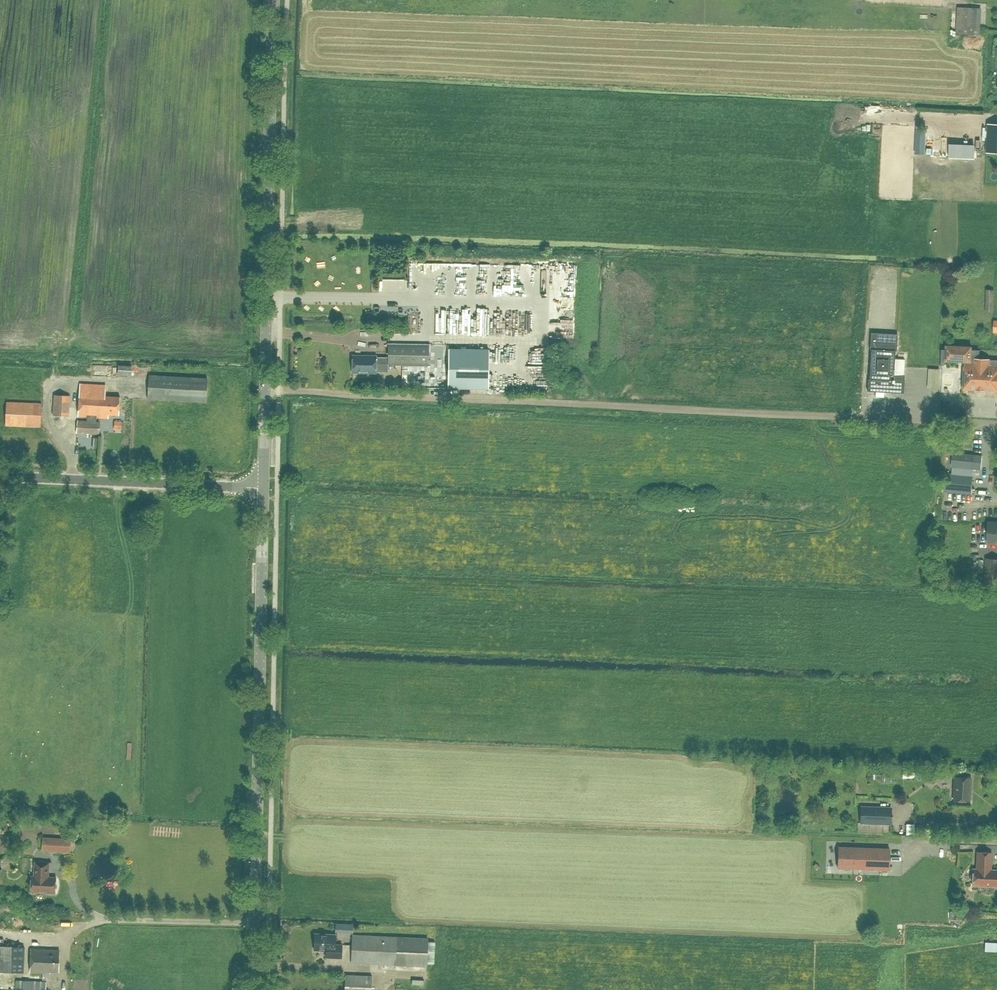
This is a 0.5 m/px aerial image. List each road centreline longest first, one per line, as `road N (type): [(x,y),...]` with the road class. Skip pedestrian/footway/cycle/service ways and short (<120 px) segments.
road 1 (track): [(278,390),(862,422)]
road 2 (secondary): [(254,989),(263,489)]
road 3 (secondary): [(263,489),(274,0)]
road 4 (tertiary): [(263,489),(0,477)]

